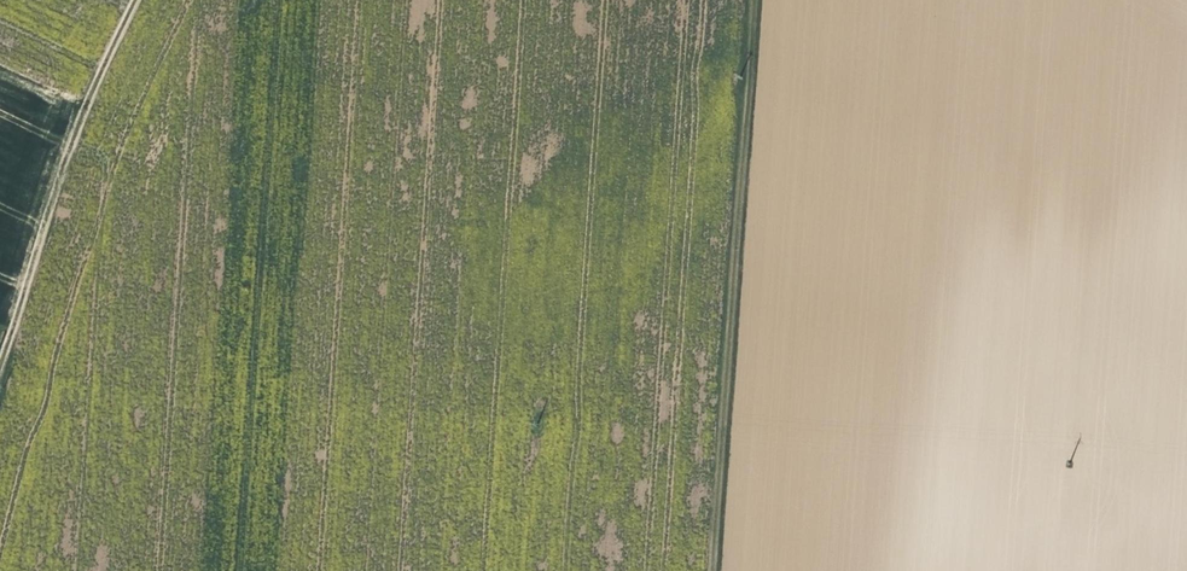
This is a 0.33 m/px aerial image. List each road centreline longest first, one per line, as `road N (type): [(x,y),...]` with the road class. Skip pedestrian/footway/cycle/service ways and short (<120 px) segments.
road 1 (track): [(754,0),(716,570)]
road 2 (track): [(132,0),(79,106),(0,379)]

